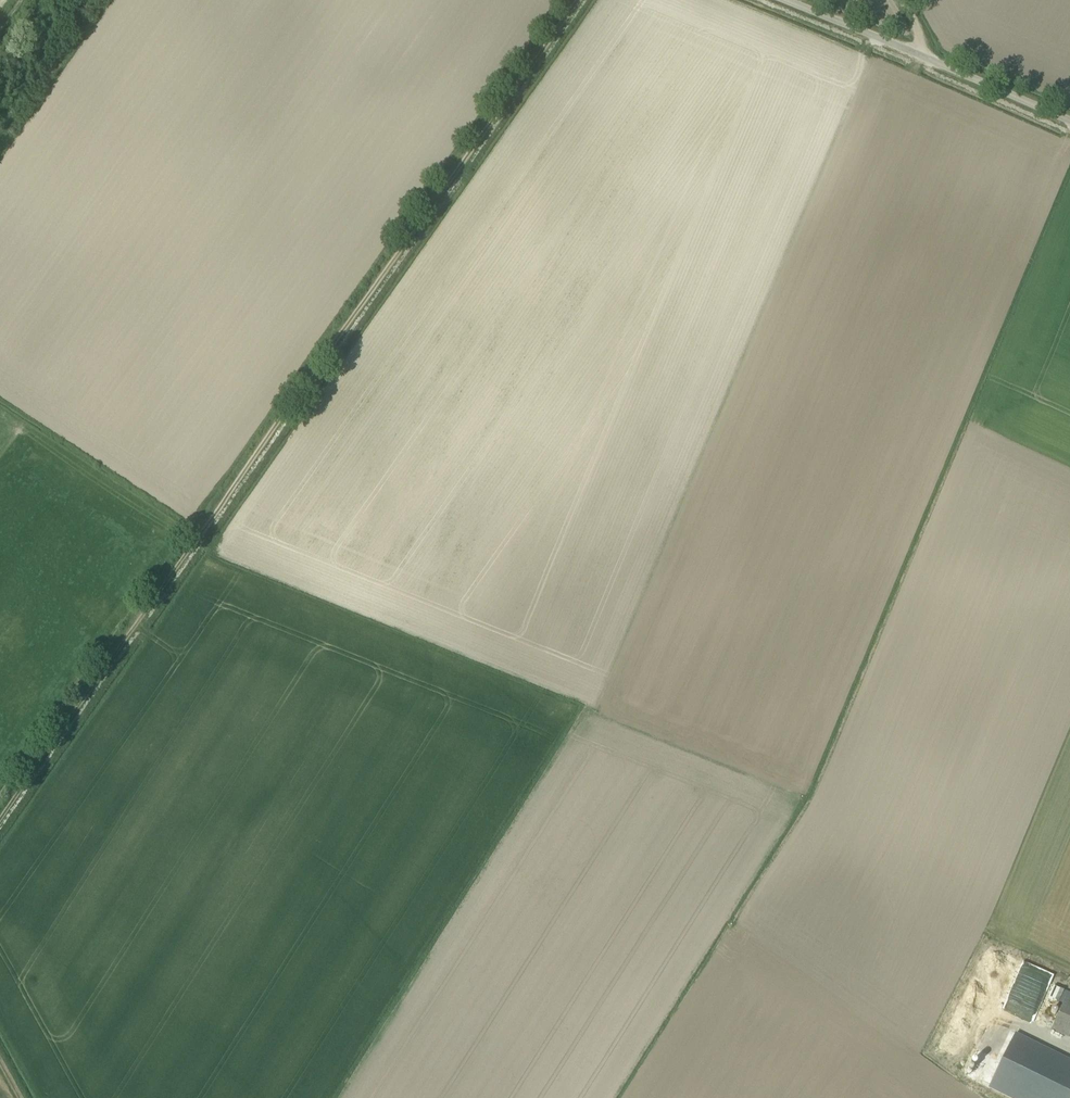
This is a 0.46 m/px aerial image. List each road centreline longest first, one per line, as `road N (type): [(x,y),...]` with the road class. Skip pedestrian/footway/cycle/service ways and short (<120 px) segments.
road 1 (track): [(577,0),(0,817)]
road 2 (unclassified): [(1069,117),(783,0)]

